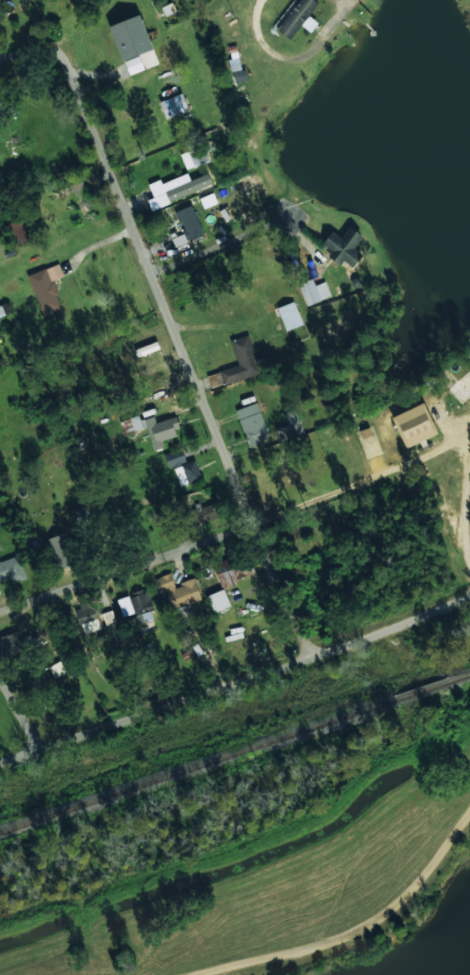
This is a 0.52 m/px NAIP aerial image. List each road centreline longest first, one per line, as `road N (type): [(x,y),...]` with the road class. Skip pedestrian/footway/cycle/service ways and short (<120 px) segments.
road 1 (residential): [(312,655),(248,524),(75,91),(70,31),(64,32)]
road 2 (residential): [(376,632),(0,763)]
road 3 (track): [(469,819),(393,906),(298,958),(247,974)]
road 4 (residential): [(0,610),(248,524)]

